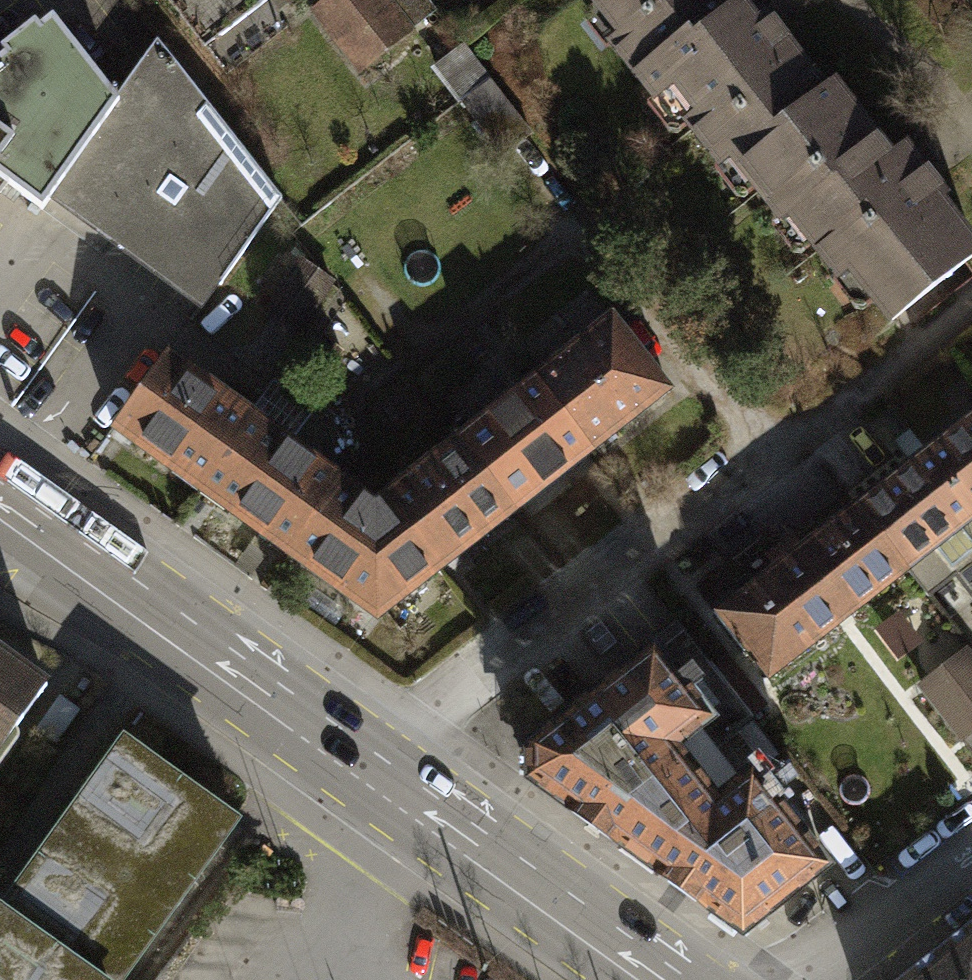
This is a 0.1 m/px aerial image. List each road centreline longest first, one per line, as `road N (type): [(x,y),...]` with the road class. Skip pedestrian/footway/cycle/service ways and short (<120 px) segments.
road 1 (residential): [(393,804),(444,740),(775,476)]
road 2 (primary): [(0,519),(393,804)]
road 3 (primary): [(393,804),(638,979)]
road 4 (residential): [(809,979),(971,856)]

